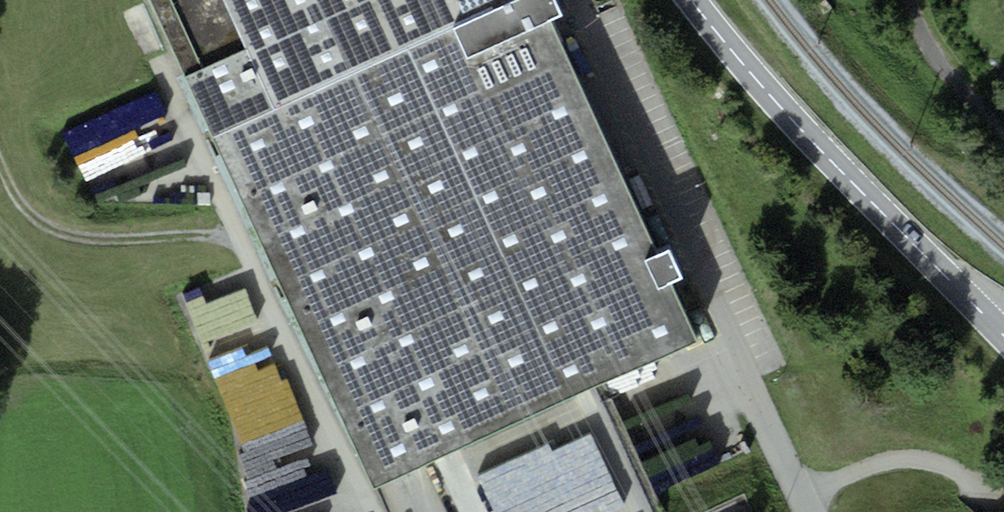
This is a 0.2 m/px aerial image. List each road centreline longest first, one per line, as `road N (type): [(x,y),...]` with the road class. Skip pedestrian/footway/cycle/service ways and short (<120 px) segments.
road 1 (primary): [(693,0),(771,96),(1003,335)]
road 2 (track): [(913,0),(921,36),(1003,155)]

